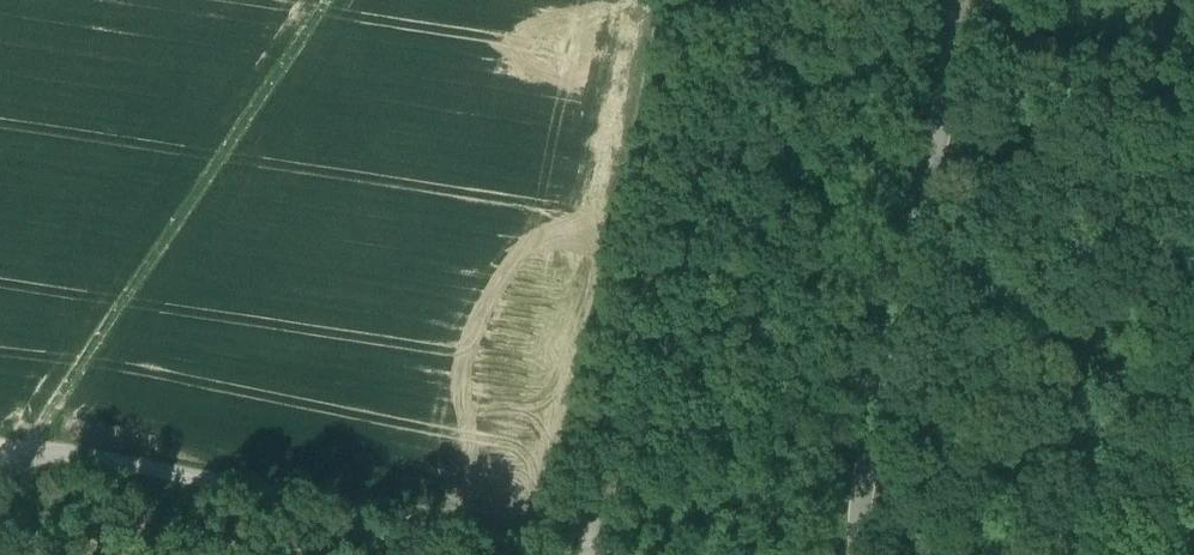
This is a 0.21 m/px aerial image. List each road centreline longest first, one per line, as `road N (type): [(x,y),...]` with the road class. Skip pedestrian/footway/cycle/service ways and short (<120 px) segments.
road 1 (unclassified): [(605,554),(32,445)]
road 2 (track): [(0,442),(32,445),(324,0)]
road 3 (unclassified): [(846,554),(949,33),(948,0)]

